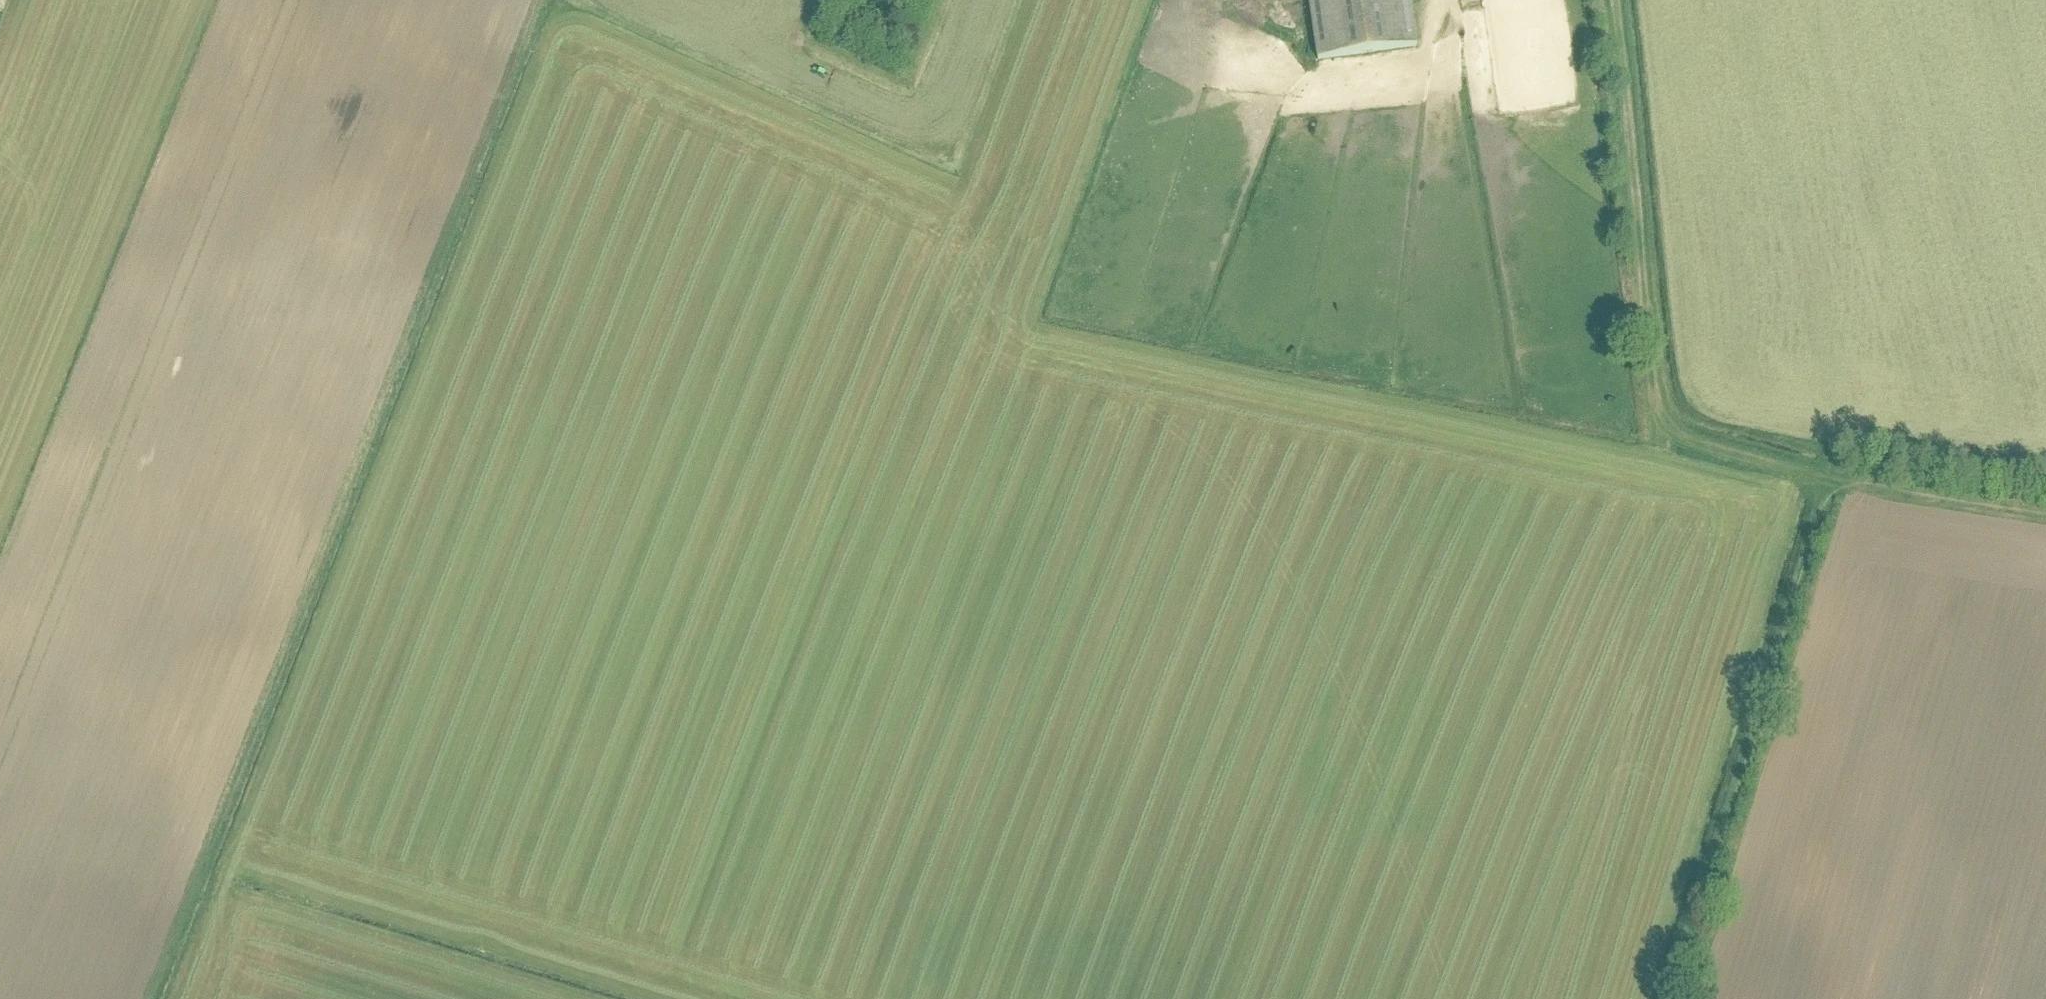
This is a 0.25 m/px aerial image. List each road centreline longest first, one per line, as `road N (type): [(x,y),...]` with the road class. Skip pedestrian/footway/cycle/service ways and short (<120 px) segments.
road 1 (track): [(1669,998),(1826,480),(2045,517)]
road 2 (track): [(1826,480),(1676,432),(1660,402),(1616,0)]

